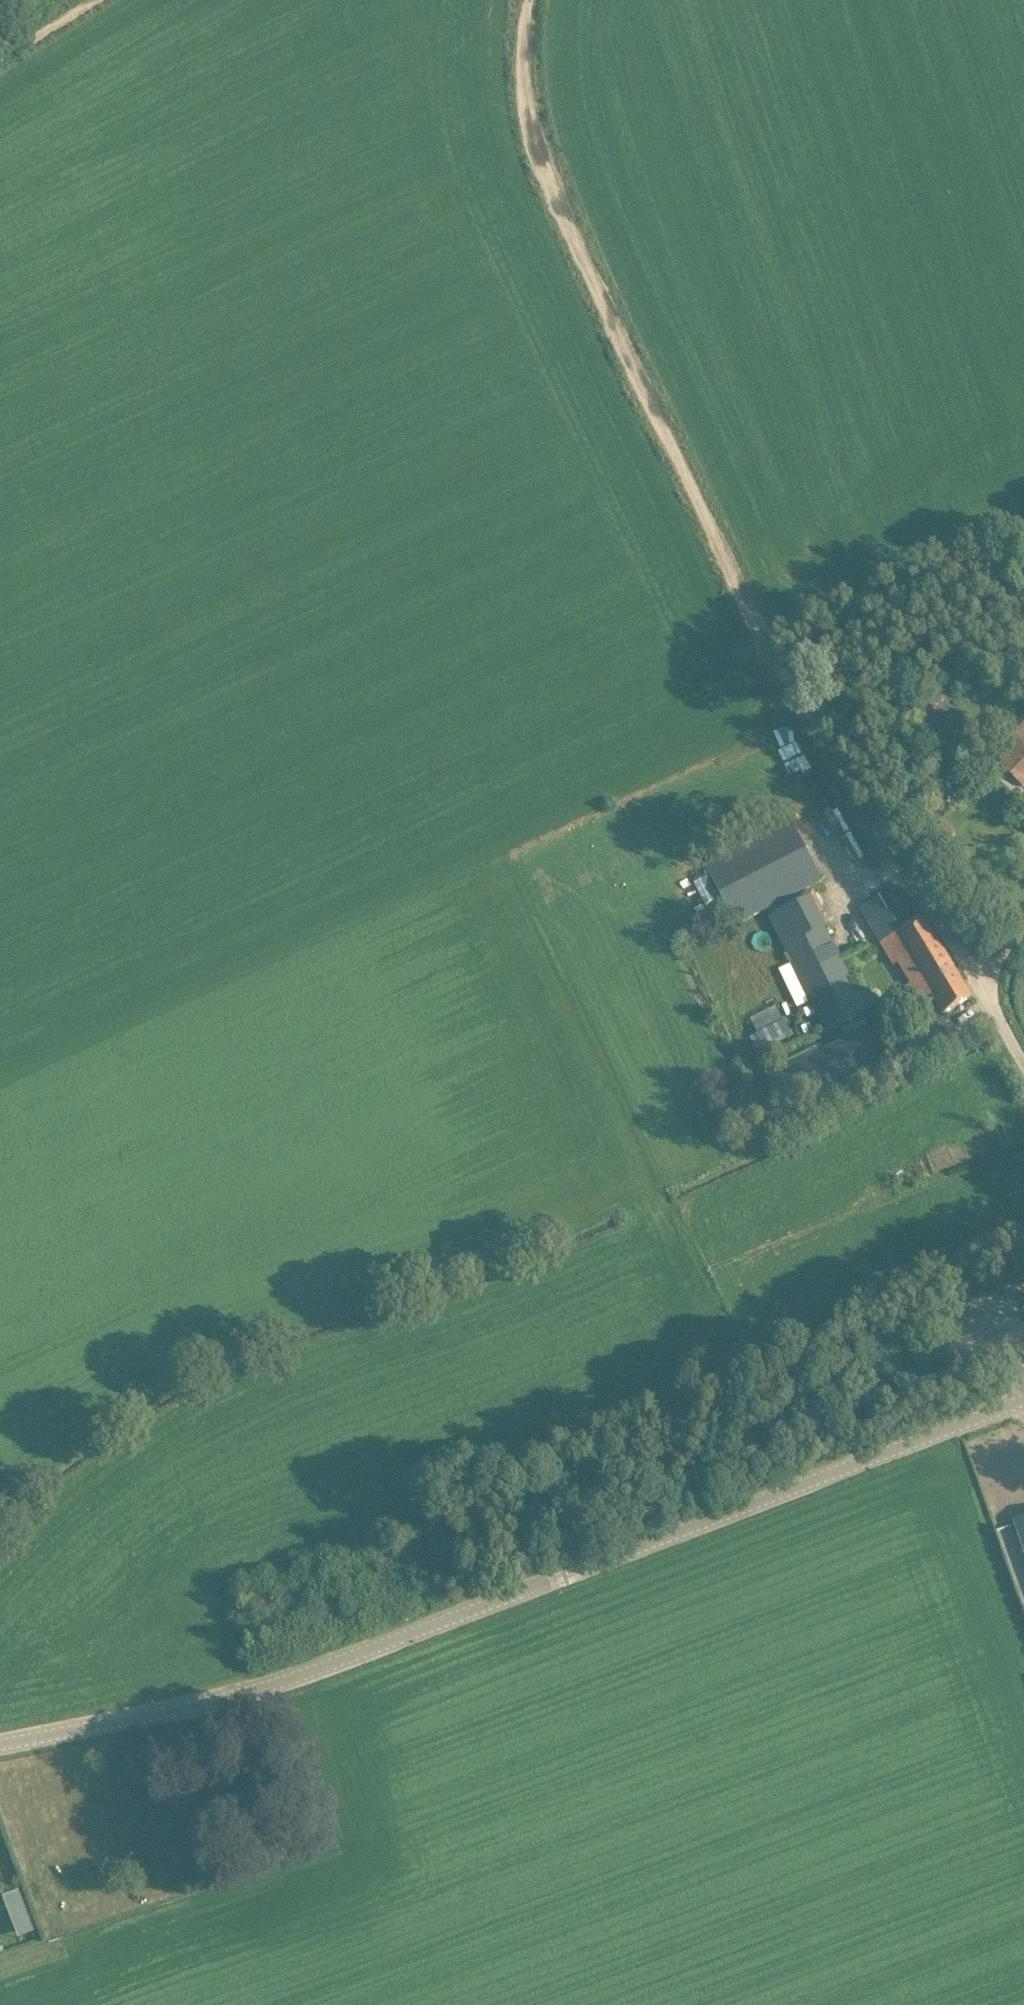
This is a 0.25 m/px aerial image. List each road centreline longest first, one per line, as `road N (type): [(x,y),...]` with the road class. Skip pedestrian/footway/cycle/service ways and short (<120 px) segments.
road 1 (track): [(534,0),(528,30),(545,135),(593,262),(783,686),(886,857),(966,951),(993,953)]
road 2 (unclassified): [(0,1745),(257,1693),(1023,1398)]
road 3 (unclassified): [(1023,1048),(984,988),(993,953),(1023,923)]

